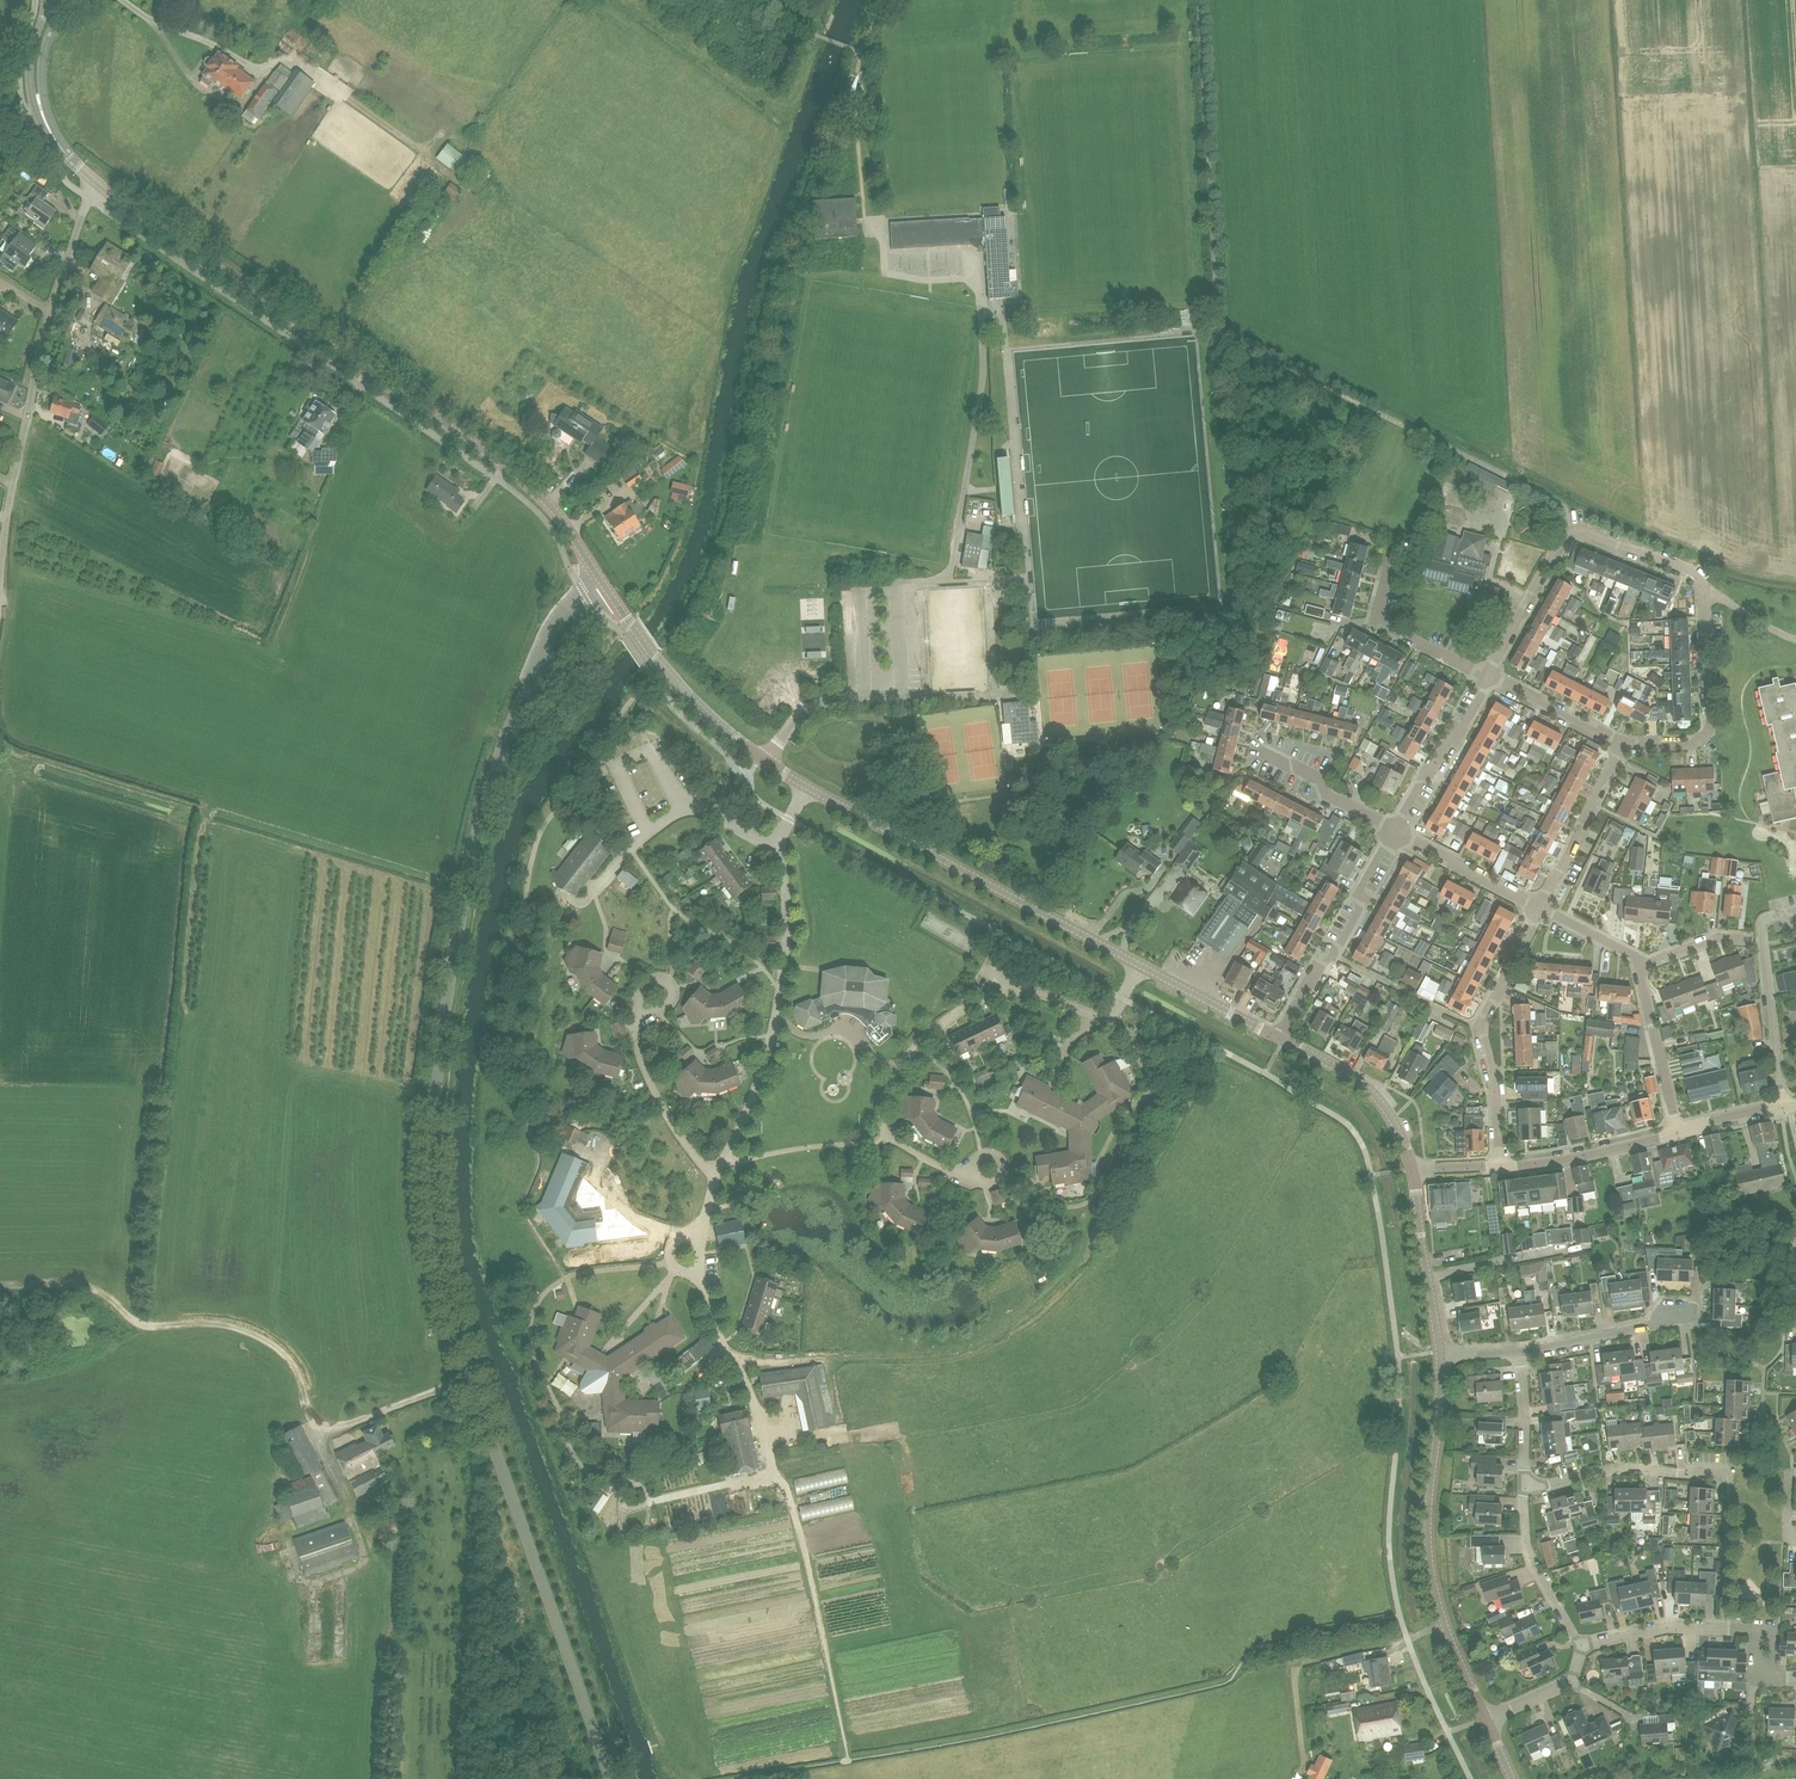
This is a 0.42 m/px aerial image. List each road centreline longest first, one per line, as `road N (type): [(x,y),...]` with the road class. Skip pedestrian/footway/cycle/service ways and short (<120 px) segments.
road 1 (tertiary): [(611,1778),(476,1399),(443,1285),(430,1193),(446,980),(488,792),(544,644),(562,614),(603,583)]
road 2 (tertiary): [(1280,1037),(763,758),(678,686),(603,583)]
road 3 (tertiary): [(603,583),(542,497),(95,183)]
road 4 (track): [(0,1283),(96,1286),(144,1323),(214,1321),(252,1334),(290,1359),(311,1413),(336,1426),(470,1378)]
road 5 (residential): [(0,585),(48,316),(95,183)]
road 6 (tertiary): [(1485,1719),(1440,1615),(1426,1545),(1439,1354)]
road 7 (residential): [(1795,1680),(1772,1671),(1754,1635),(1735,1629),(1666,1627),(1576,1648)]
road 8 (residential): [(1623,743),(1688,746),(1708,731),(1703,586)]
road 9 (residential): [(1522,1487),(1628,1468),(1725,1474)]
road 10 (residential): [(1489,675),(1372,618),(1390,548)]
road 11 (tertiary): [(1412,1170),(1374,1095),(1280,1037)]
road 12 (tertiary): [(1439,1354),(1412,1170)]
road 13 (residential): [(1496,1164),(1558,1161),(1677,1129)]
road 14 (residential): [(1539,907),(1623,743)]
road 15 (residential): [(1395,830),(1489,675)]
road 16 (residential): [(1677,1129),(1638,959)]
road 17 (residential): [(1576,1648),(1525,1548),(1522,1487)]
road 18 (residential): [(1522,1351),(1687,1313)]
road 19 (residential): [(1489,675),(1572,532)]
road 20 (residential): [(1476,1028),(1329,955)]
road 21 (residential): [(1395,830),(1539,907)]
road 22 (residential): [(1783,1105),(1763,945)]
road 23 (residential): [(1258,750),(1319,778),(1331,795),(1395,830)]
road 24 (residential): [(1623,743),(1489,675)]
road 25 (residential): [(1703,586),(1686,568),(1572,532)]
road 26 (residential): [(1329,955),(1395,830)]
road 27 (residential): [(1496,1164),(1492,1084),(1476,1028)]
road 28 (residential): [(1476,1028),(1539,907)]
road 29 (residential): [(1522,1487),(1522,1351)]
road 30 (residential): [(1638,959),(1710,940),(1763,945)]

